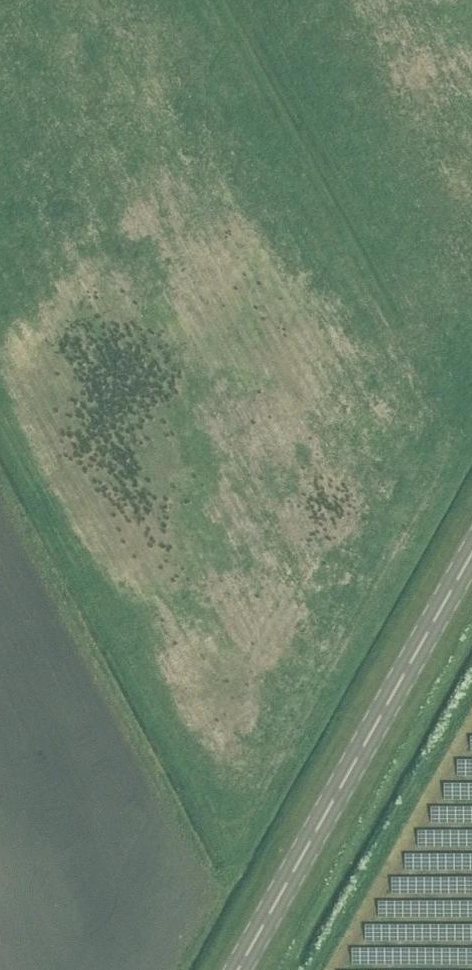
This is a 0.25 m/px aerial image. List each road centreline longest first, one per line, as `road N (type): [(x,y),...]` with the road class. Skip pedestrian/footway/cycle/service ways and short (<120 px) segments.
road 1 (primary): [(240,969),(471,557)]

